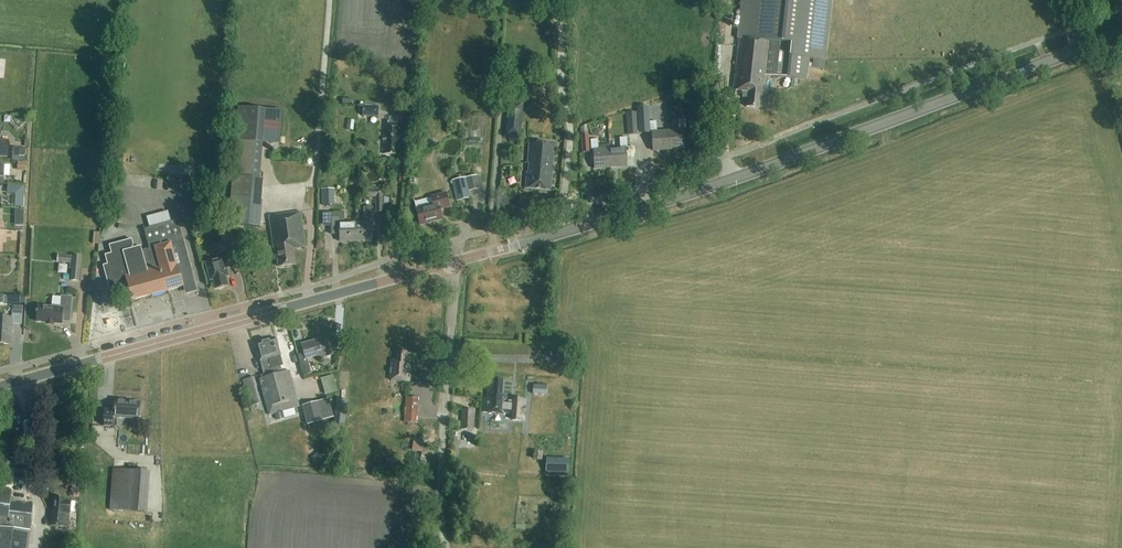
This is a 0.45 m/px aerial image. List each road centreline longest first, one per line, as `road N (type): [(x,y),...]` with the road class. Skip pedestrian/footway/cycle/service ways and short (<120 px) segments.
road 1 (tertiary): [(563,232),(786,161),(1121,34)]
road 2 (tertiary): [(0,386),(454,262)]
road 3 (unclassified): [(445,547),(438,510),(454,262)]
road 4 (unclassified): [(563,232),(569,147),(561,39),(537,0)]

